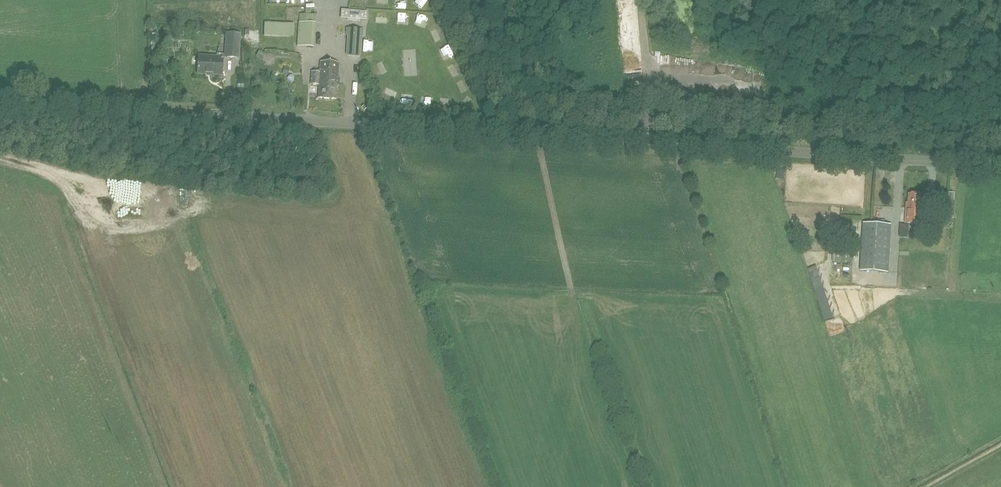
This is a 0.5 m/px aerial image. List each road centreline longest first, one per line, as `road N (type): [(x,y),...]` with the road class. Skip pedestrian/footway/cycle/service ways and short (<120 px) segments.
road 1 (unclassified): [(0,101),(1000,166)]
road 2 (track): [(190,198),(0,158)]
road 3 (track): [(537,136),(571,289)]

